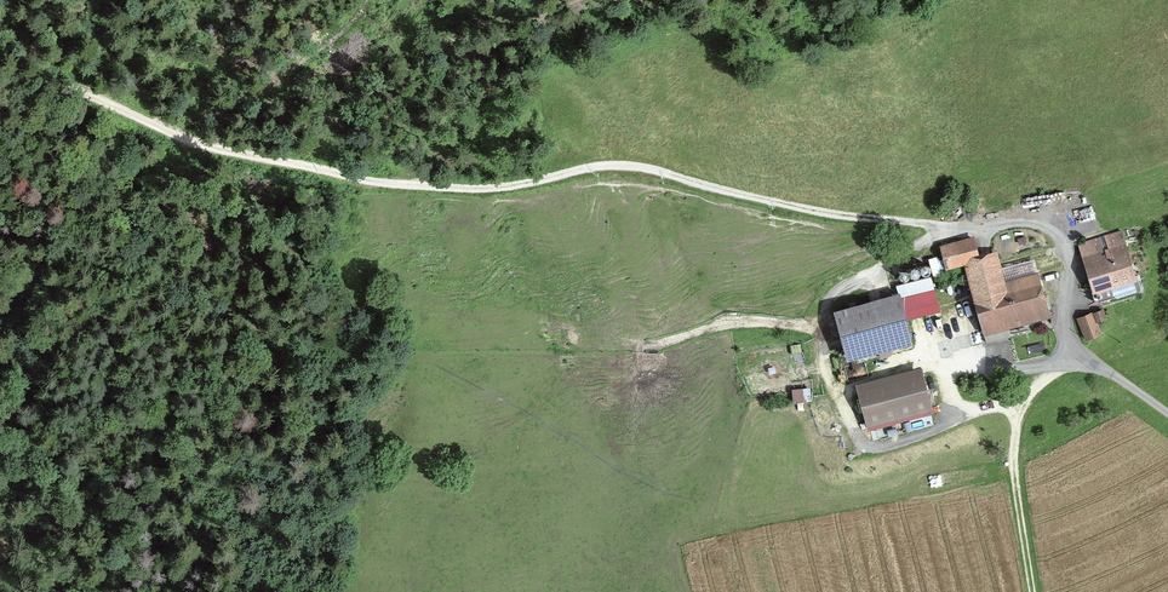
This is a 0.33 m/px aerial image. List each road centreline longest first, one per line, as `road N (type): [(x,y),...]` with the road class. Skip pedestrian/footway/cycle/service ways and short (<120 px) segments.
road 1 (track): [(0,76),(346,178),(503,189),(608,166),(833,214),(949,227),(1034,224),(1066,248),(1071,359)]
road 2 (track): [(168,128),(300,68),(353,25),(369,0)]
road 3 (track): [(1032,591),(1014,466),(1021,407)]

